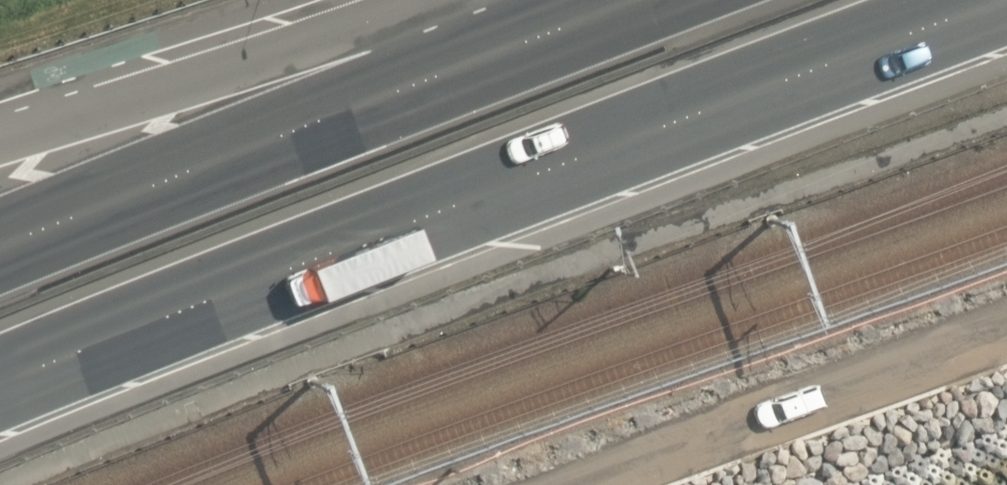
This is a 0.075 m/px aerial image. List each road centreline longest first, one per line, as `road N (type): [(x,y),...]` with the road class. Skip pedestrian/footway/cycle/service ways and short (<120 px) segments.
road 1 (trunk): [(1006,0),(0,390)]
road 2 (trunk): [(0,250),(607,0)]

